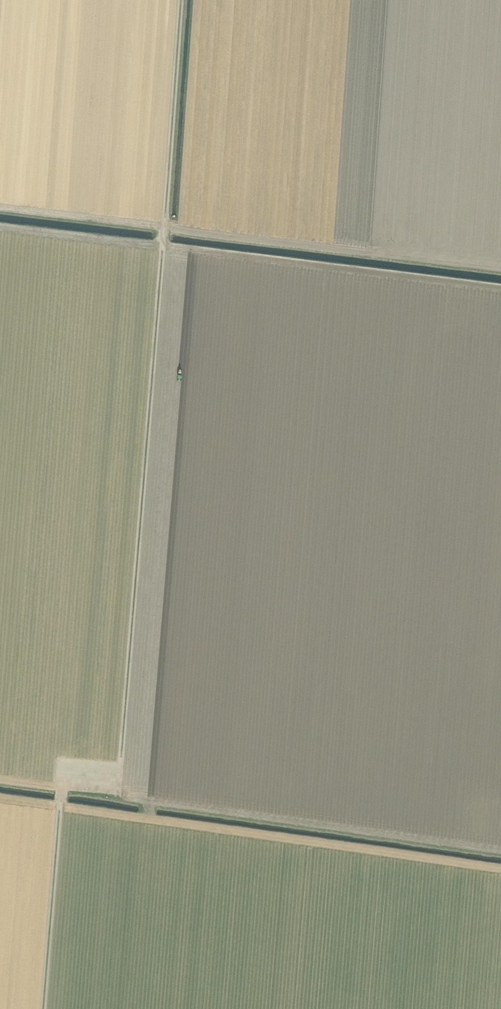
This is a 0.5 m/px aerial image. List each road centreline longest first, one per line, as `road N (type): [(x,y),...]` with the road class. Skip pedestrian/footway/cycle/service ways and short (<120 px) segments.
road 1 (track): [(181,0),(121,763),(63,791),(45,1008)]

